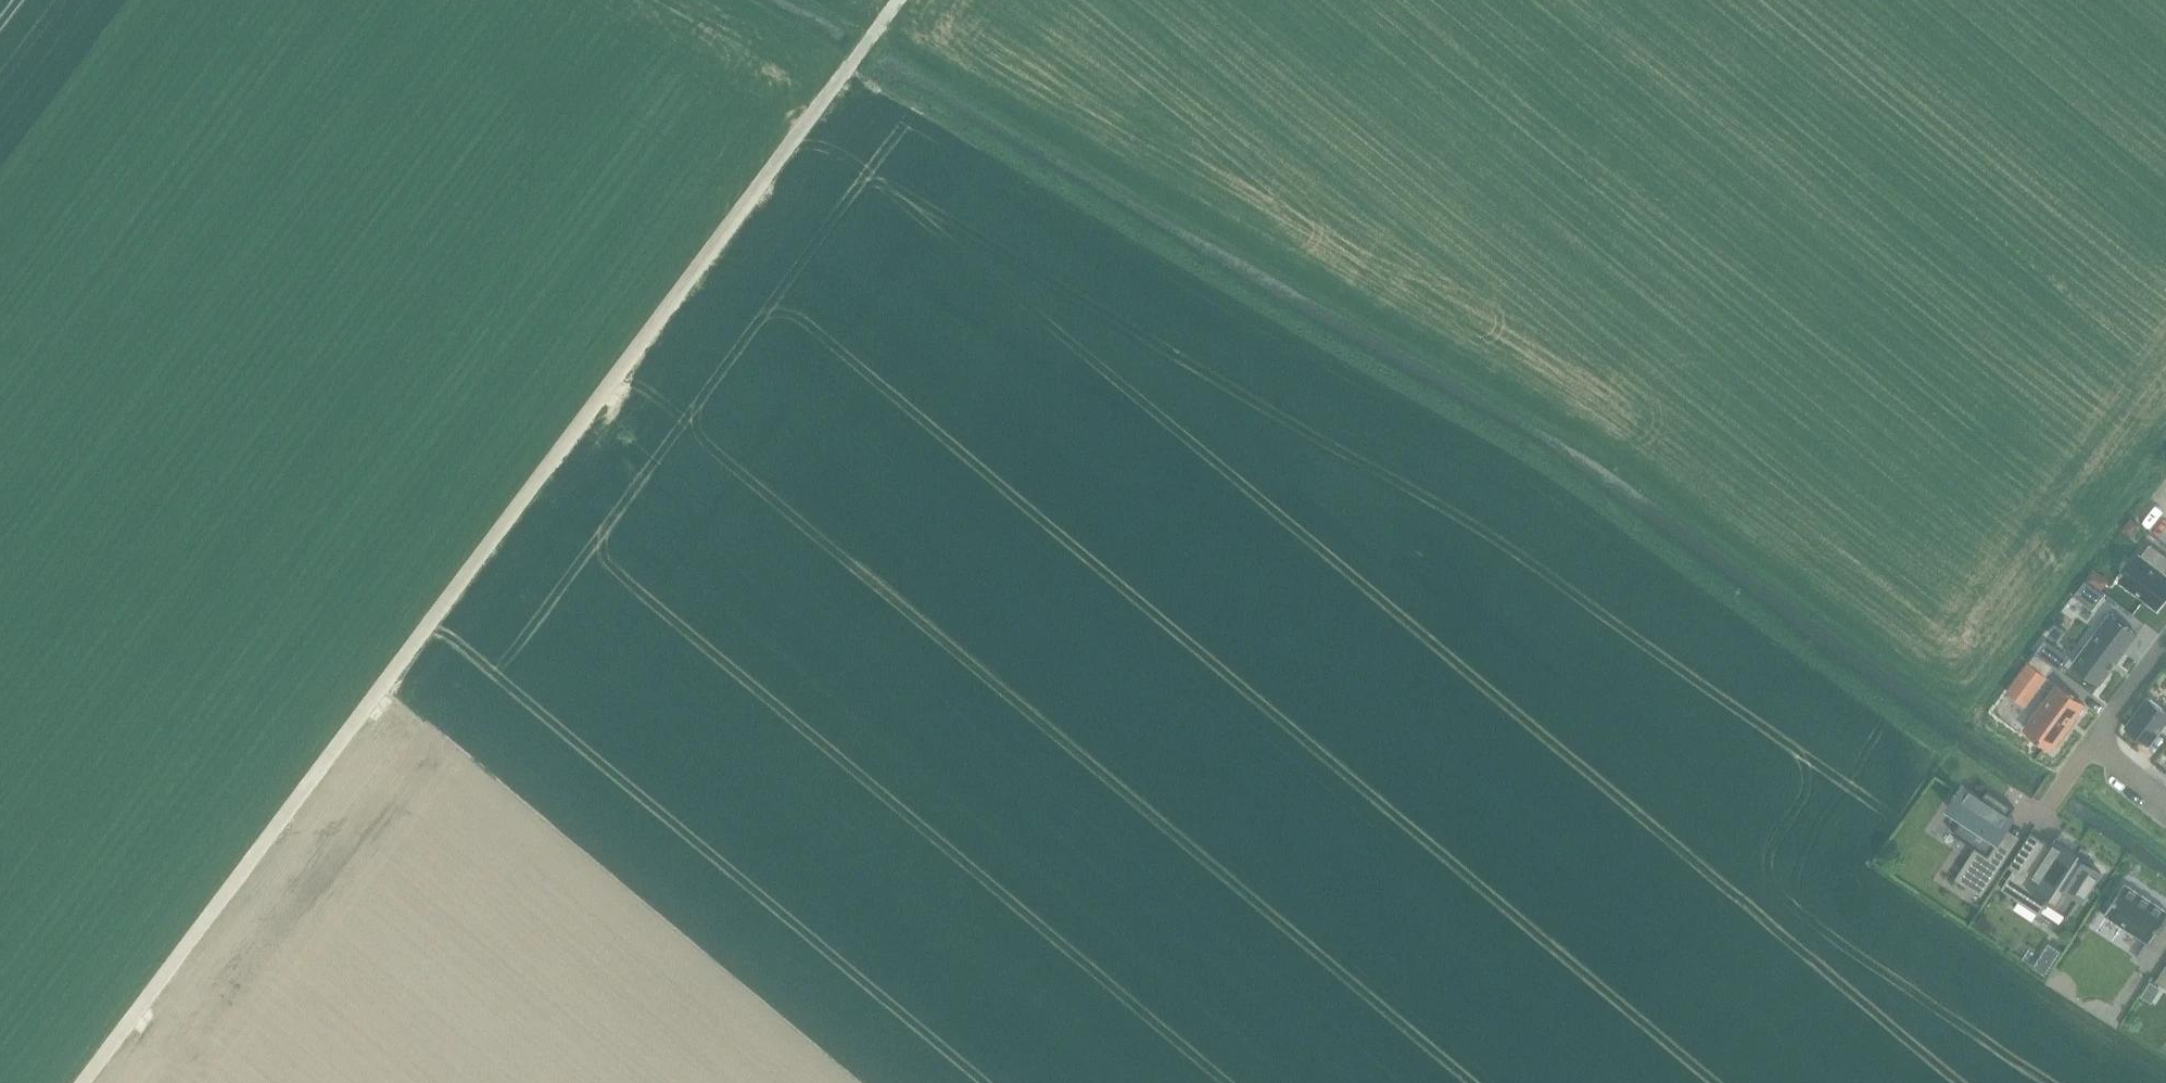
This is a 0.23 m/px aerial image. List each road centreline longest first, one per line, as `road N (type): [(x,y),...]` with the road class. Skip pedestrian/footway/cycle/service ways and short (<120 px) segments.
road 1 (unclassified): [(81,1082),(897,0)]
road 2 (residential): [(2165,648),(2092,746)]

